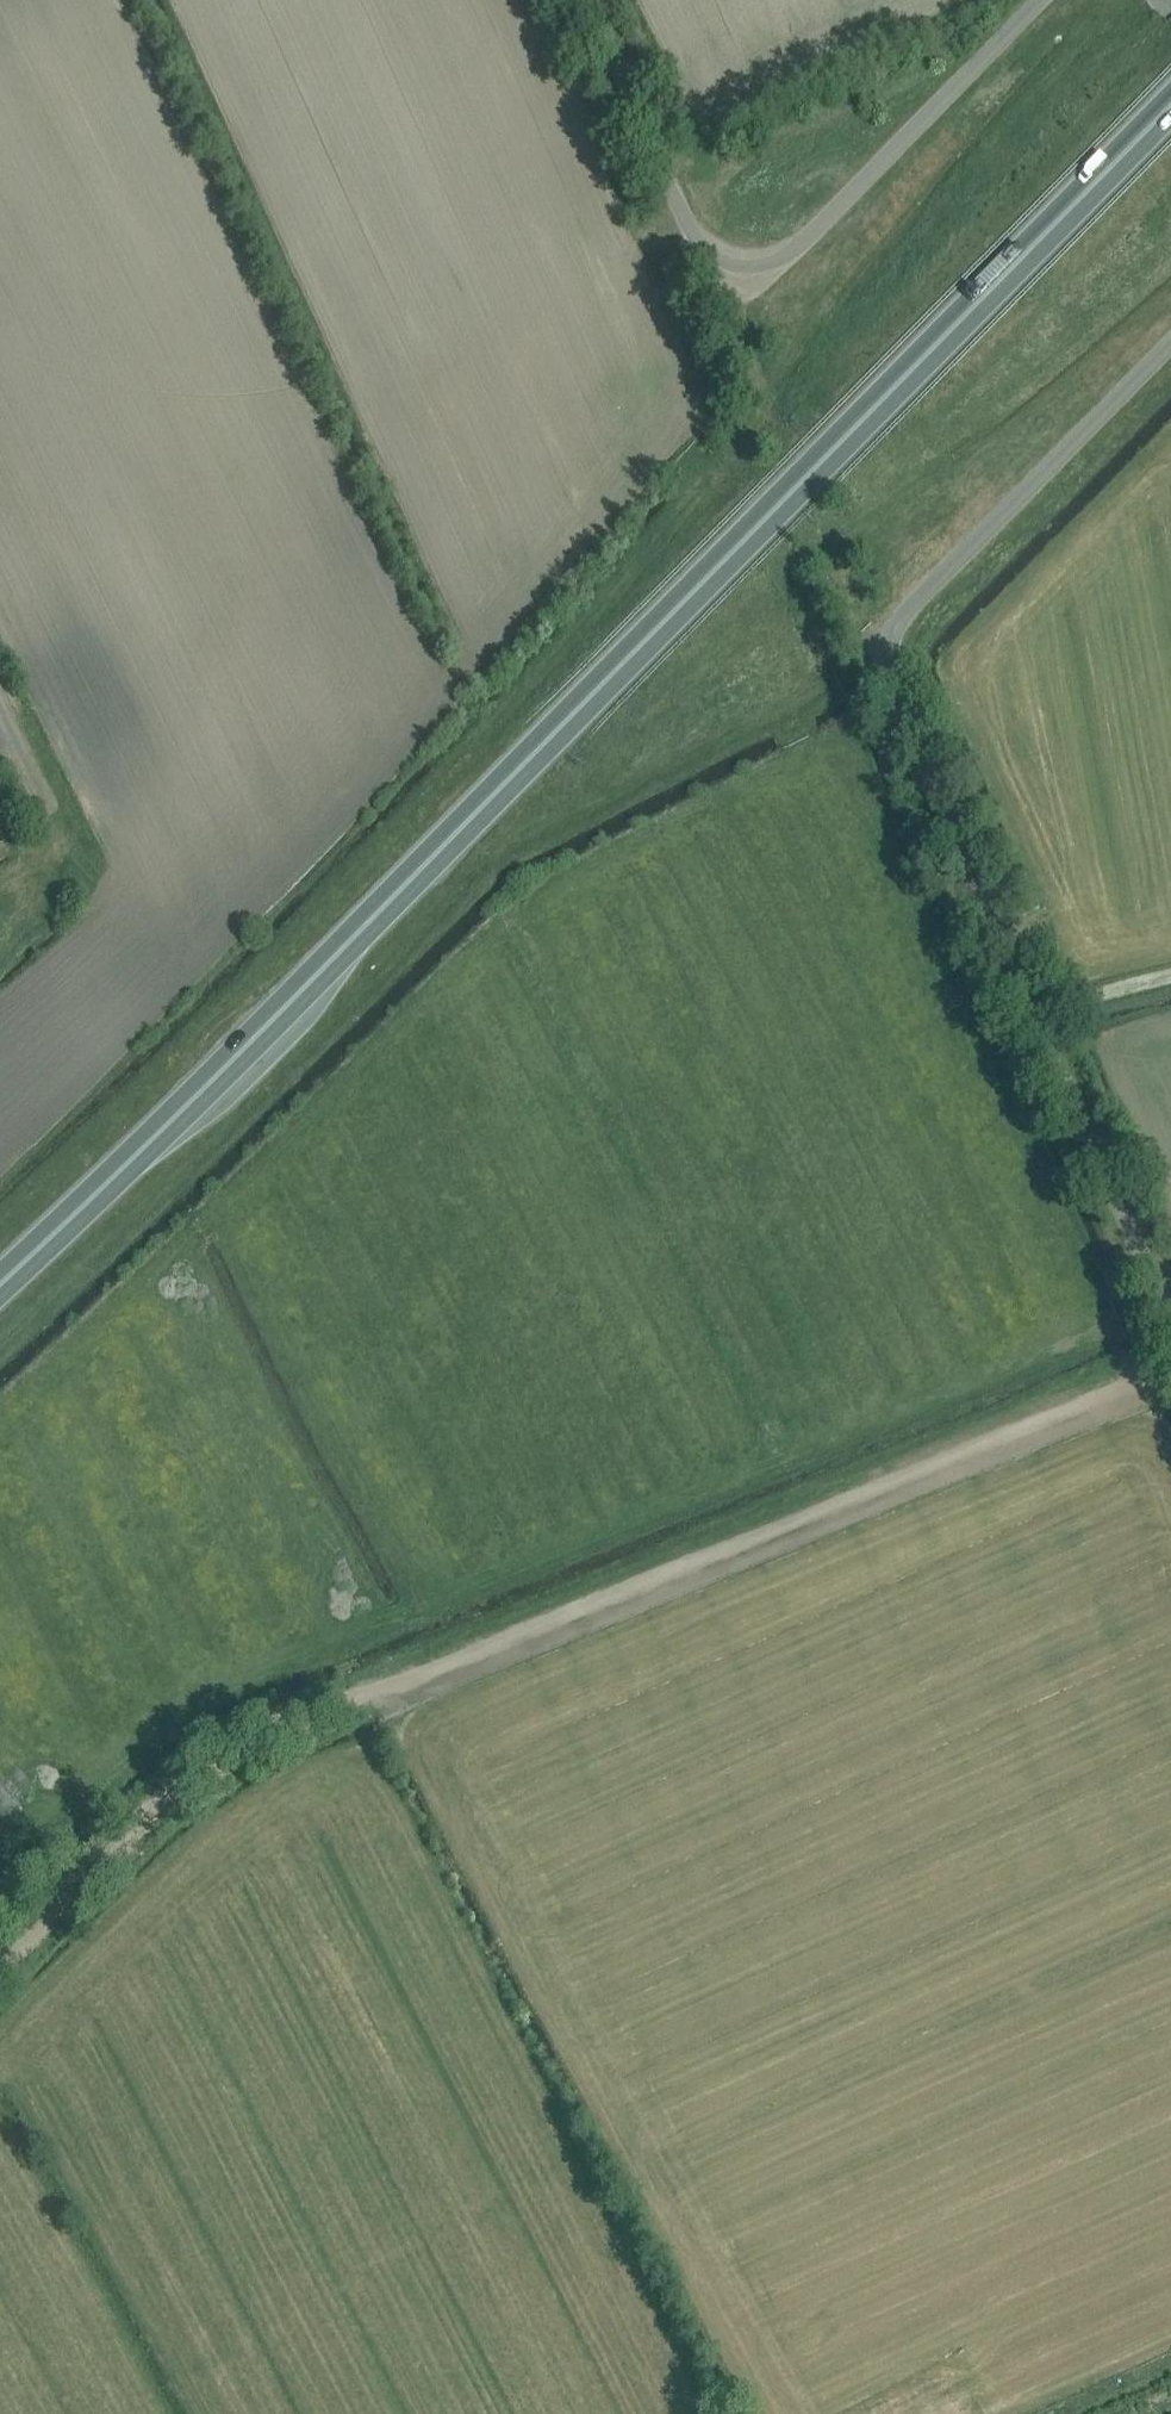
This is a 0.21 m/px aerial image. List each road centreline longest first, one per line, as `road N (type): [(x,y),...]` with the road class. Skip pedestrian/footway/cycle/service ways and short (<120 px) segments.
road 1 (trunk): [(0,1283),(247,1045),(1170,108)]
road 2 (unclassified): [(1170,344),(906,614),(890,669),(892,691),(1170,1328)]
road 3 (unclassified): [(589,0),(687,226),(715,264),(745,277),(781,262),(1041,0)]

